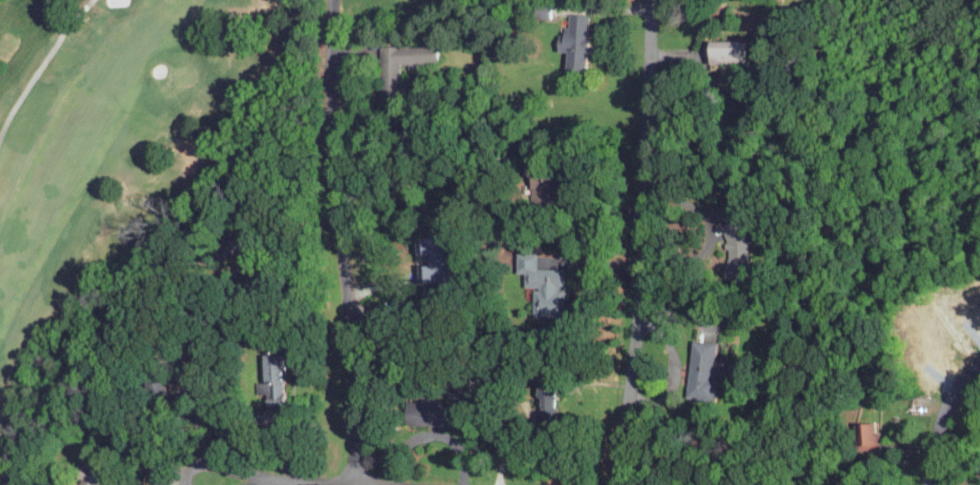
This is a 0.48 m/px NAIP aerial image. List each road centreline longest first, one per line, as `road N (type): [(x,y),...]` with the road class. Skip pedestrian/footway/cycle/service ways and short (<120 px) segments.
road 1 (residential): [(651,0),(639,295),(615,484)]
road 2 (residential): [(335,0),(336,184),(358,484)]
road 3 (residential): [(979,365),(941,423),(932,484)]

